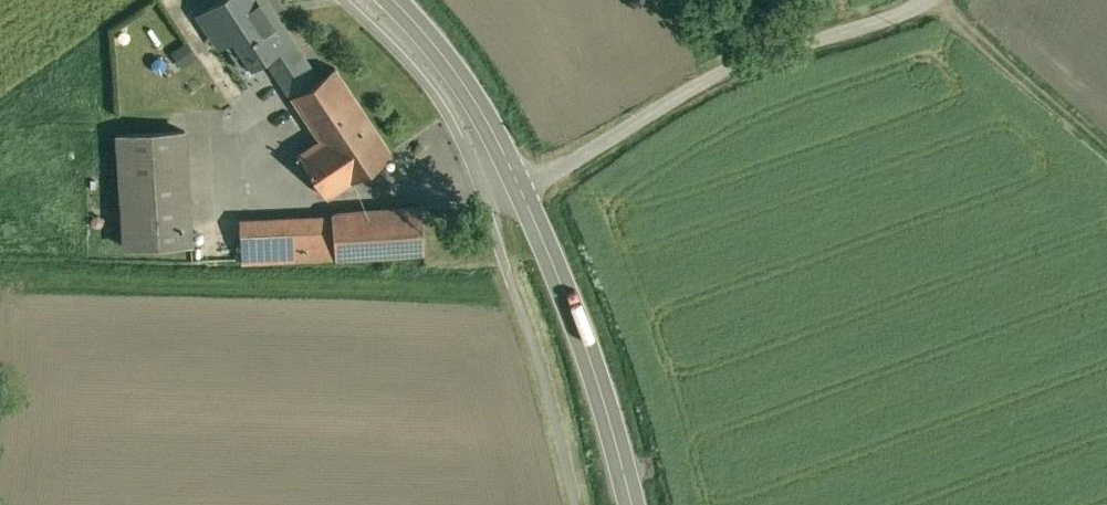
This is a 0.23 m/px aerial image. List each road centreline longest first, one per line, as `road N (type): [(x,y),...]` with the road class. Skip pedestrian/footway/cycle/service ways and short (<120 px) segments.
road 1 (unclassified): [(930,0),(739,72),(526,192)]
road 2 (secondary): [(526,192),(607,406),(634,504)]
road 3 (secondary): [(390,0),(463,81),(526,192)]

